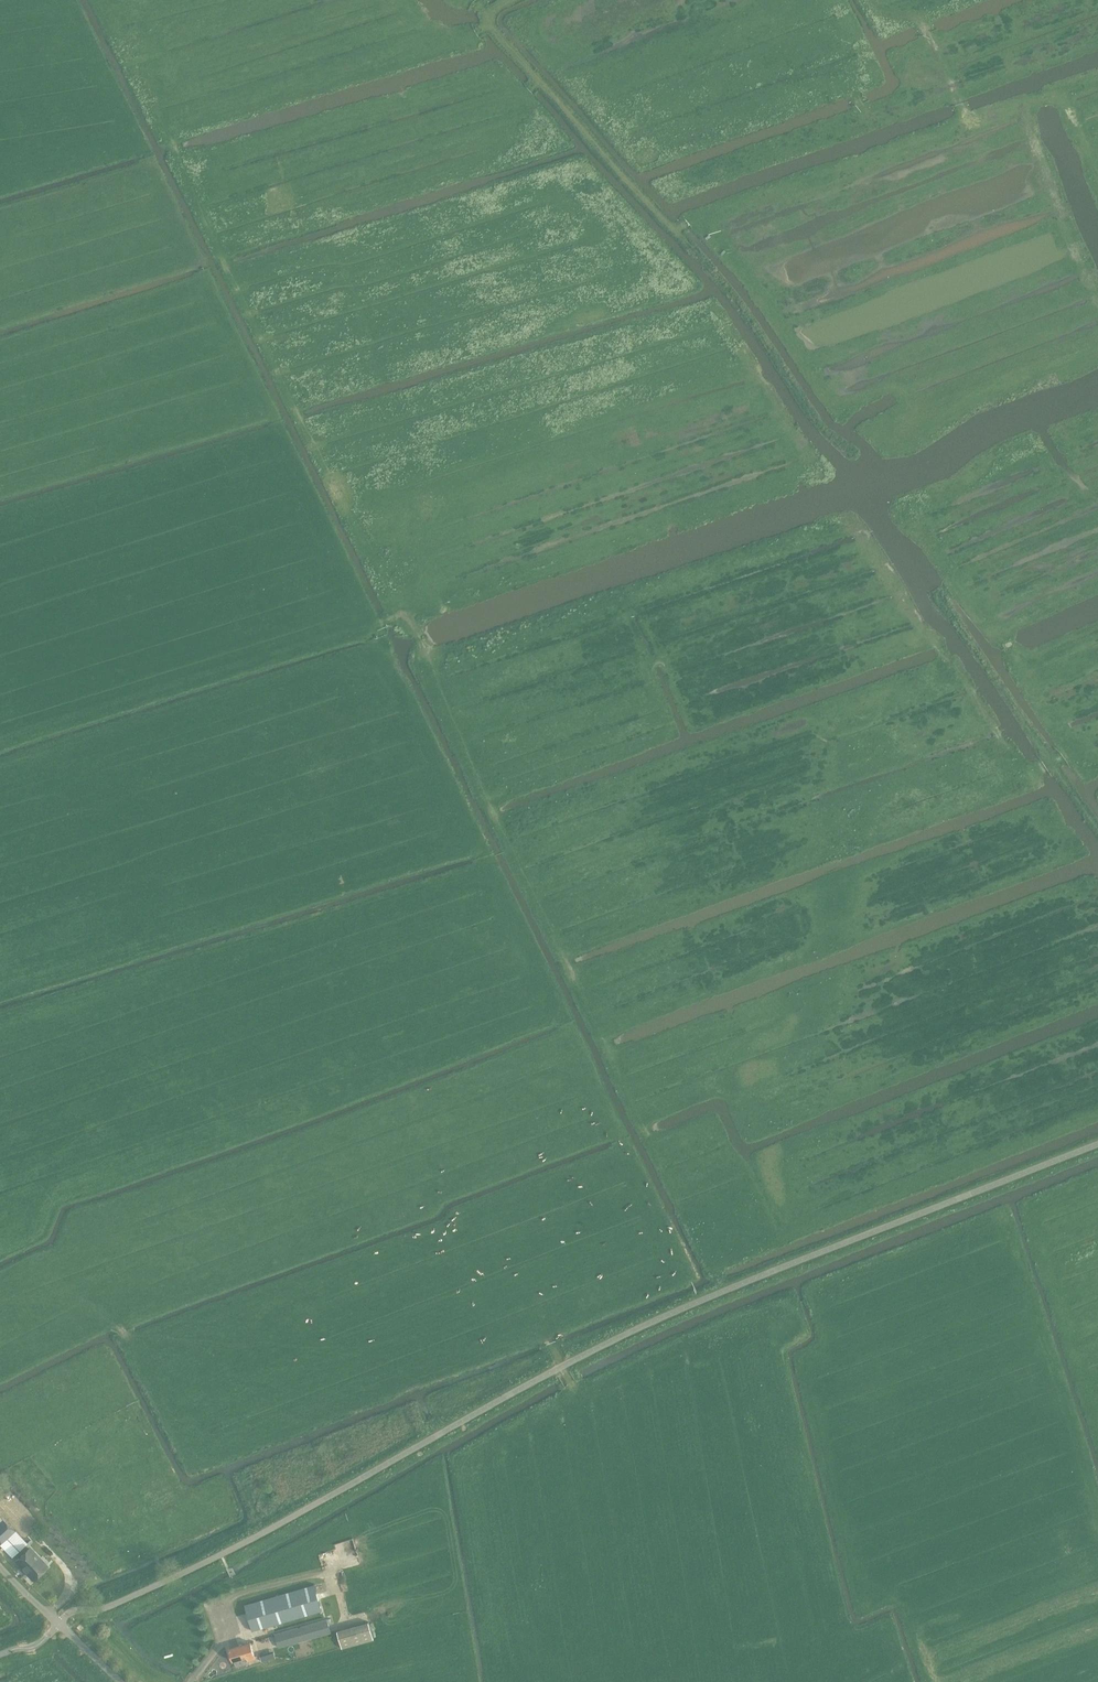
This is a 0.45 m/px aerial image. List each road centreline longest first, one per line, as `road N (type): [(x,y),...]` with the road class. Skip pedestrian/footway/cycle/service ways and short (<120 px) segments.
road 1 (unclassified): [(120,1681),(0,1566)]

